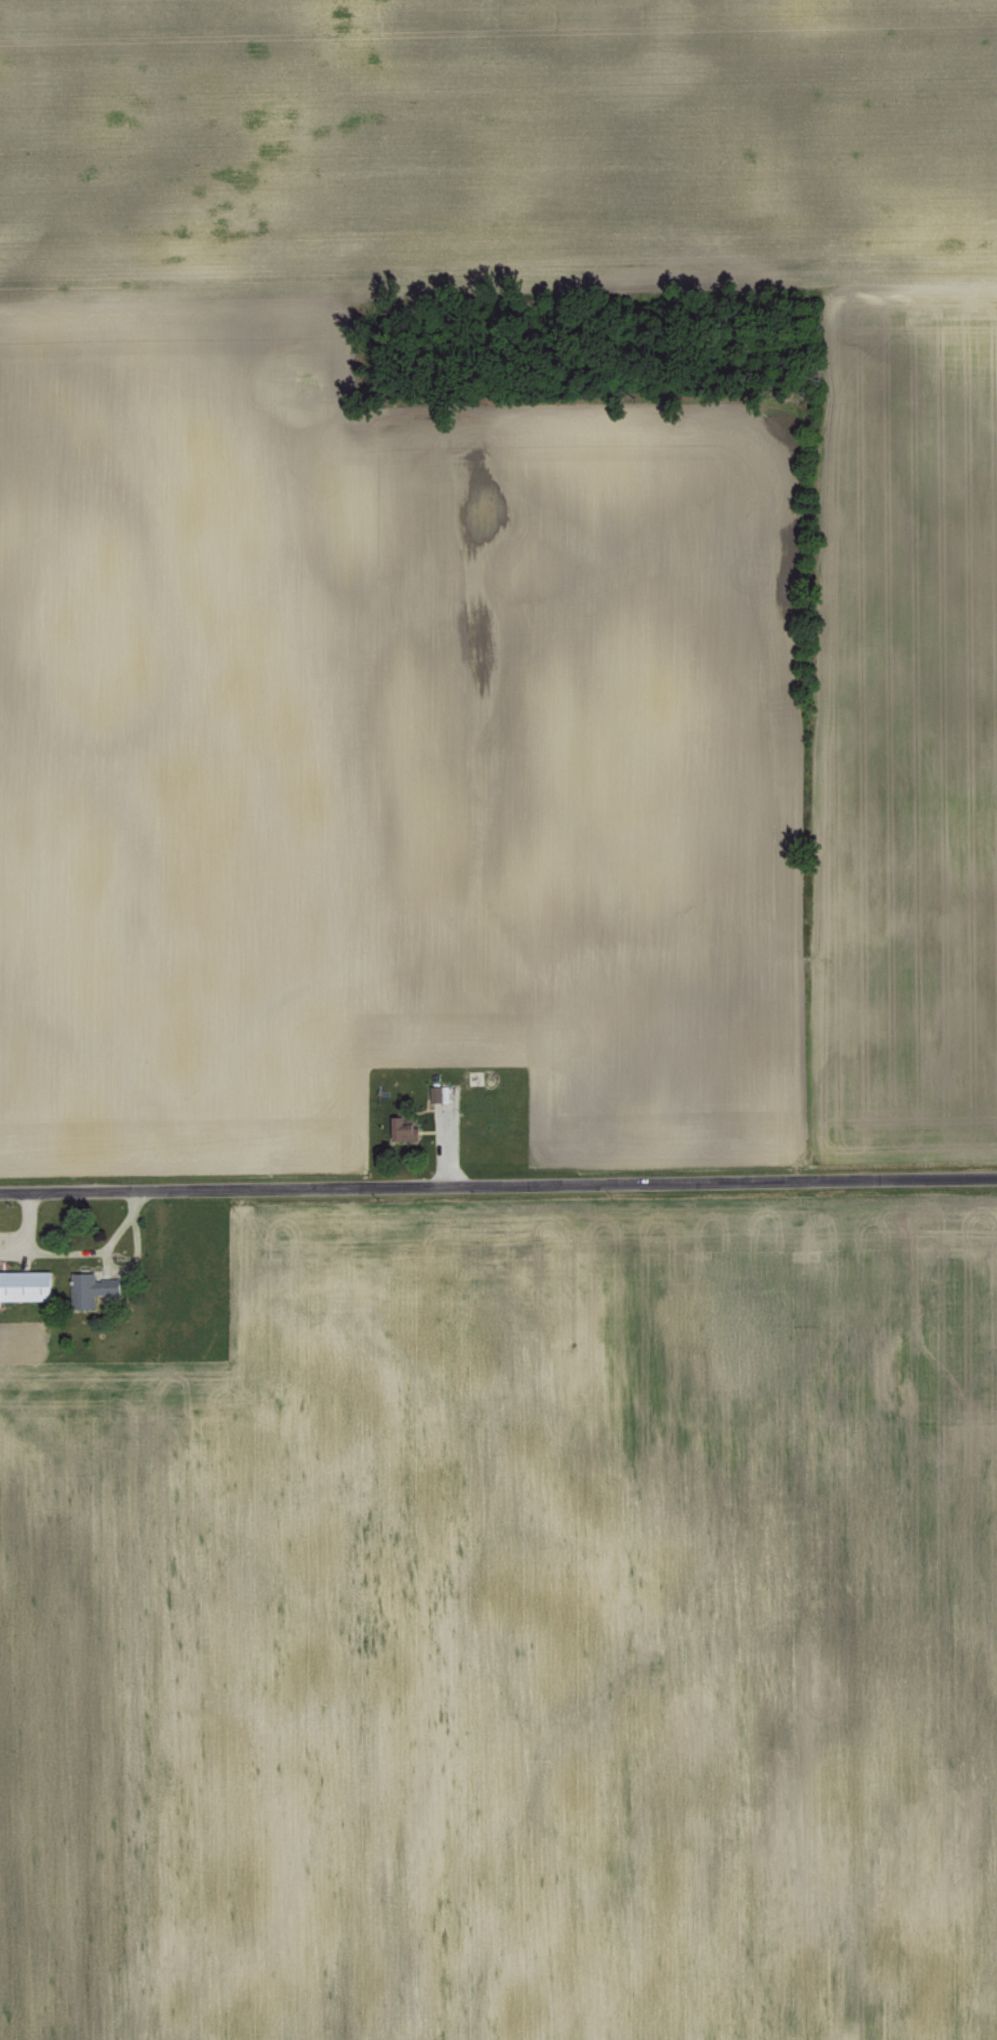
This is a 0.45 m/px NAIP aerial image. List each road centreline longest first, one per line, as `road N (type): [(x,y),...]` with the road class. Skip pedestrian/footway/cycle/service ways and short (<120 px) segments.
road 1 (residential): [(0,1195),(996,1178)]

